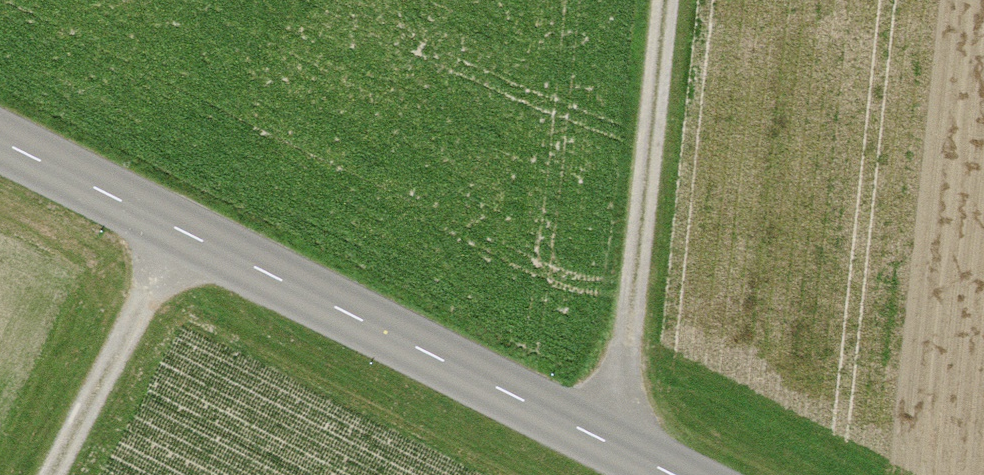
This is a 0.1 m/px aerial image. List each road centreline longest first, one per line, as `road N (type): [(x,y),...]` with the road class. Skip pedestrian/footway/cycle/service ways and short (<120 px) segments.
road 1 (tertiary): [(0,142),(669,474)]
road 2 (track): [(620,451),(670,0)]
road 3 (track): [(183,233),(60,474)]

